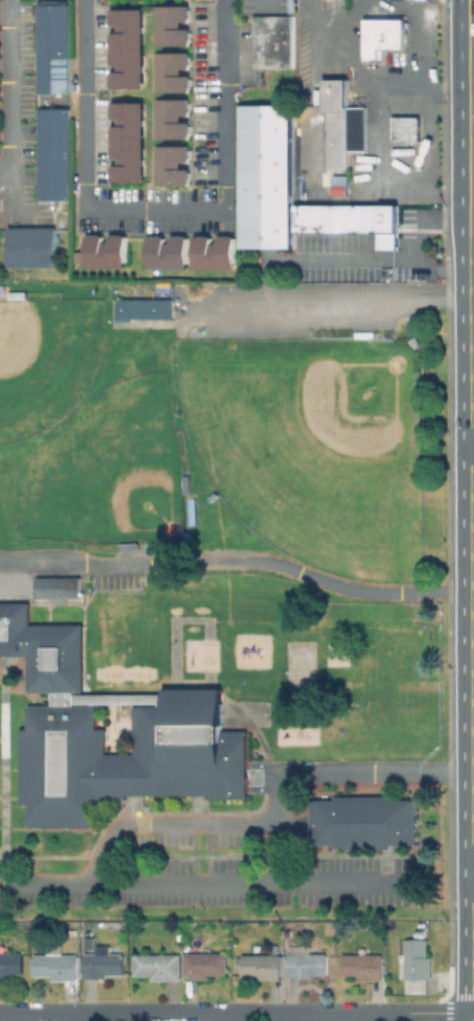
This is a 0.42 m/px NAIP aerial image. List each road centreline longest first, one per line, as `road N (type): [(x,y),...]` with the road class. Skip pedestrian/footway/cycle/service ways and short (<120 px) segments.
road 1 (residential): [(0,1012),(473,1014)]
road 2 (secondary): [(472,231),(473,591)]
road 3 (residential): [(0,882),(93,875),(120,824),(273,823),(276,772)]
road 4 (residential): [(276,772),(473,772)]
road 5 (residential): [(312,0),(317,173)]
road 6 (secondary): [(471,0),(472,122)]

